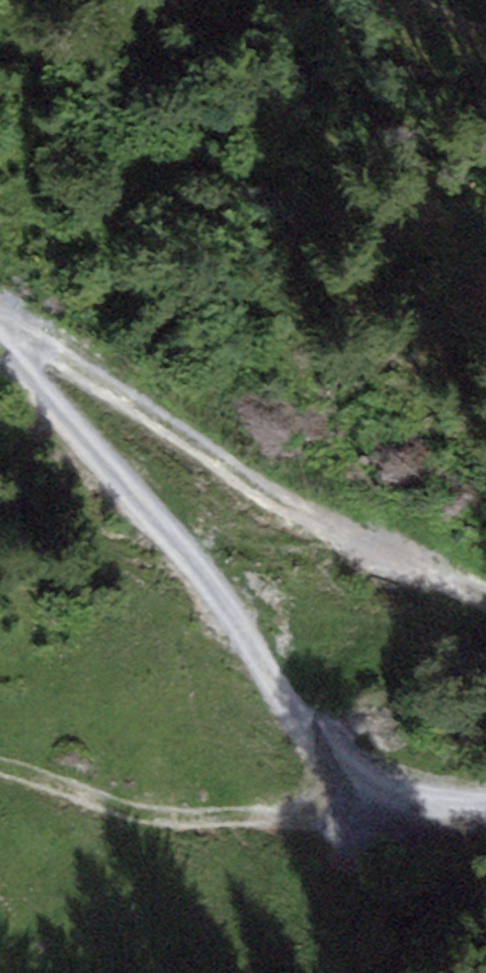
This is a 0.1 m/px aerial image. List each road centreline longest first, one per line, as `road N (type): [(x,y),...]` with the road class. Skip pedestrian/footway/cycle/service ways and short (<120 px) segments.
road 1 (track): [(485,816),(452,818),(319,749),(228,617),(0,324)]
road 2 (track): [(0,310),(485,596)]
road 3 (track): [(372,776),(302,808),(230,818),(149,812),(0,771)]

